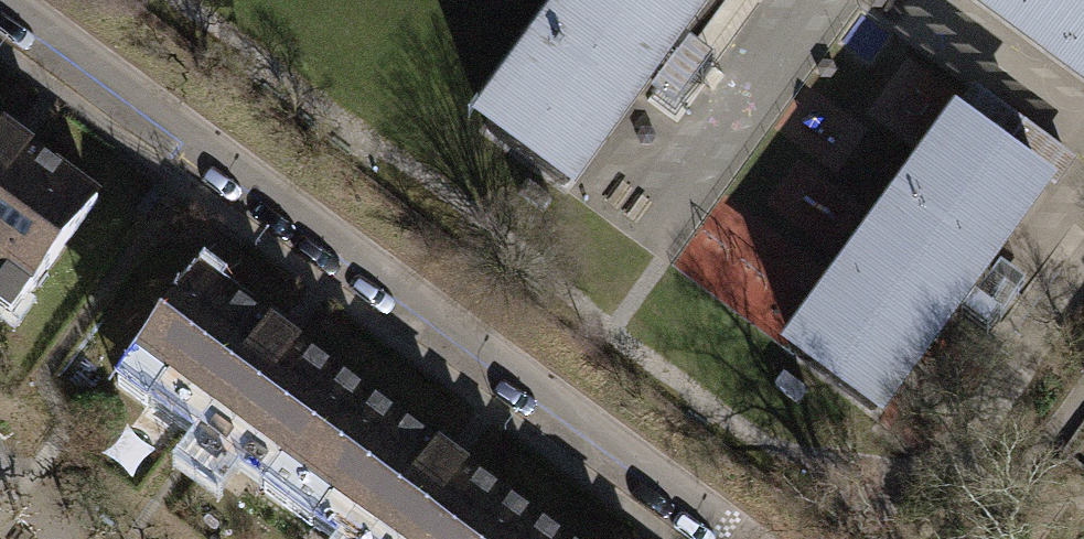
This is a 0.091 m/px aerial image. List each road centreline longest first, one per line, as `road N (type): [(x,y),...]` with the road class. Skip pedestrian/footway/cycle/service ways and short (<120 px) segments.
road 1 (residential): [(13,0),(747,538)]

